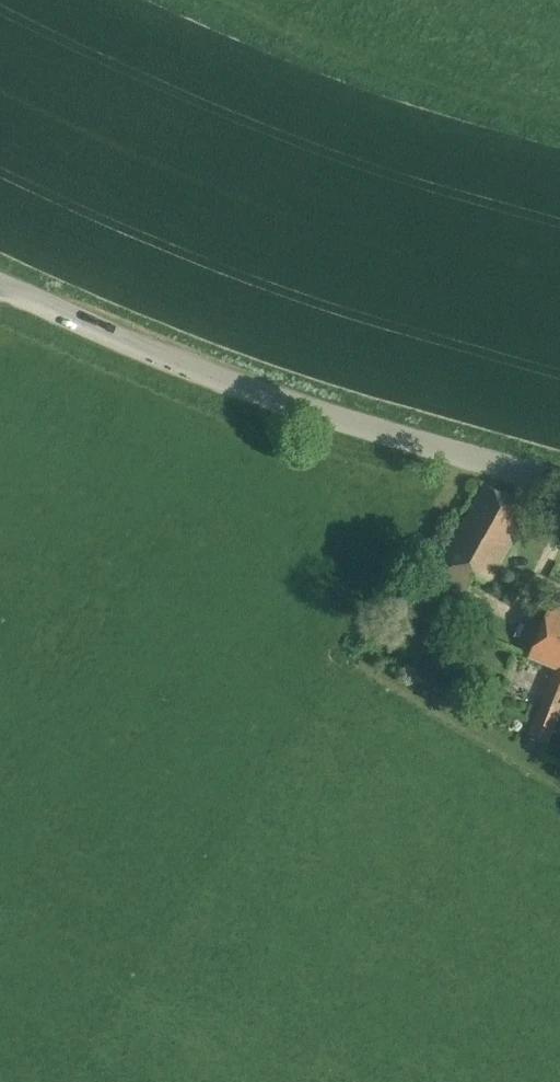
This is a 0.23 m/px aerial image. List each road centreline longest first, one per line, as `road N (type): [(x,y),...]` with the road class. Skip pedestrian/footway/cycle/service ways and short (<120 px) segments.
road 1 (unclassified): [(559,482),(253,393),(0,284)]

